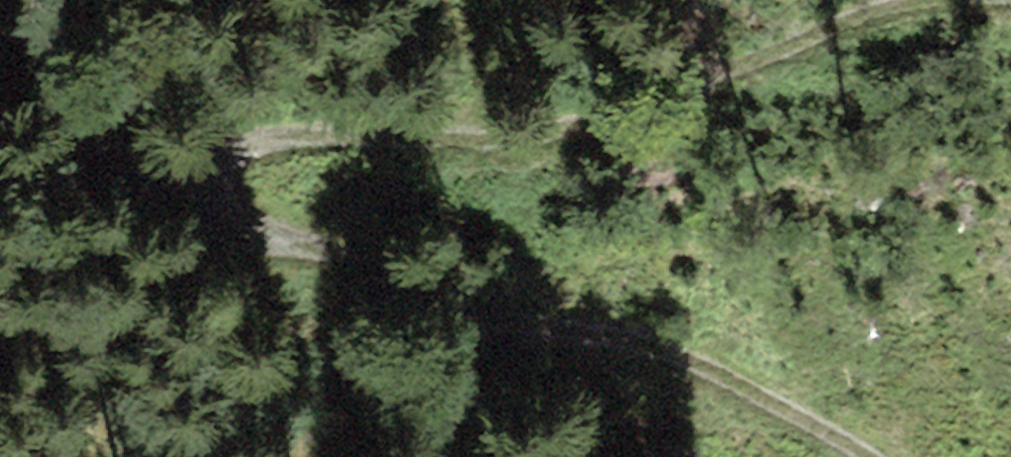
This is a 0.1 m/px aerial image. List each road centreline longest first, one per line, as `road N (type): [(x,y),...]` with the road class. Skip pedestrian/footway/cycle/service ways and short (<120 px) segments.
road 1 (track): [(865,456),(659,347),(230,220),(211,180),(241,143),(539,137),(912,0)]
road 2 (track): [(211,180),(119,153),(0,86)]

